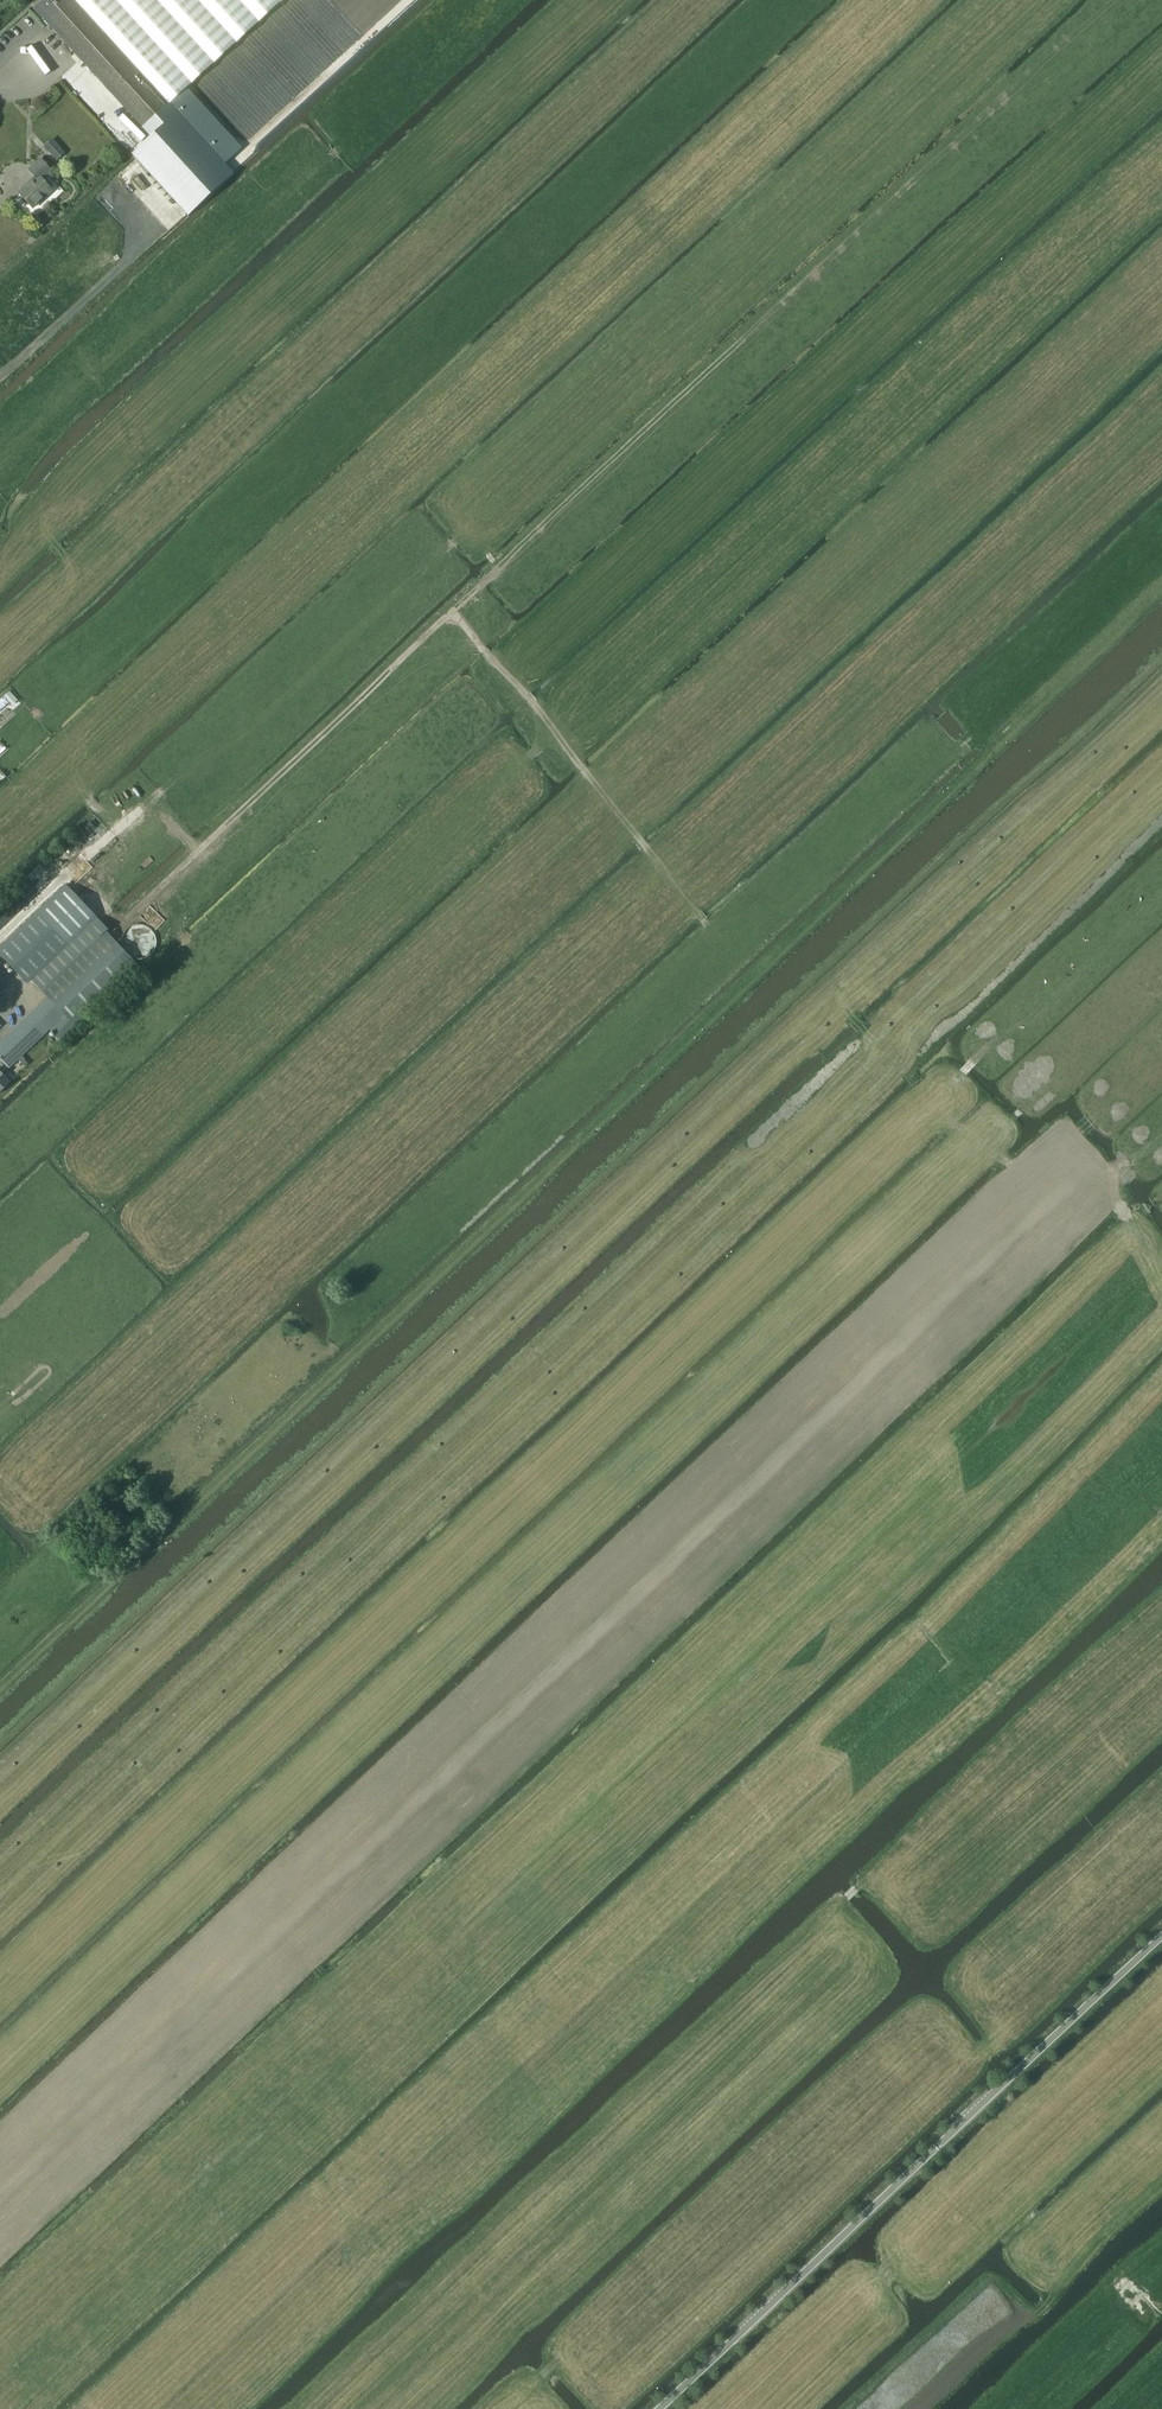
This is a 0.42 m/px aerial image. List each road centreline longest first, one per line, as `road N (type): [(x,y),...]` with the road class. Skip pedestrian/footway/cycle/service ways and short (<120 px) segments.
road 1 (unclassified): [(660,2408),(1161,1937)]

